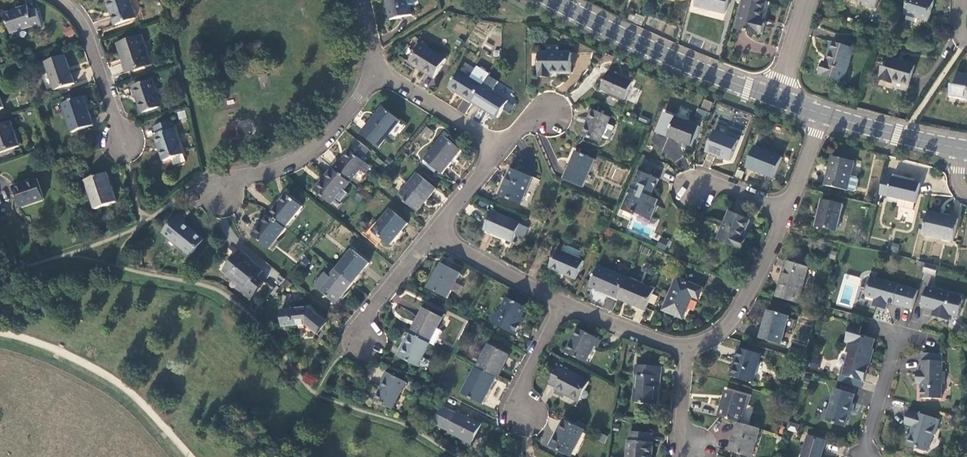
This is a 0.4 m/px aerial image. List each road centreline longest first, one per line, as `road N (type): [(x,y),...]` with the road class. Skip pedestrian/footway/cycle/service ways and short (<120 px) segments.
road 1 (secondary): [(549,0),(776,98)]
road 2 (residential): [(373,60),(356,101),(323,140),(287,167),(216,192)]
road 3 (residential): [(783,208),(746,300),(719,334),(686,341)]
road 4 (residential): [(56,0),(91,40),(124,146)]
road 5 (residential): [(496,147),(373,60)]
road 6 (residential): [(917,341),(897,336),(859,456)]
road 7 (secondary): [(818,113),(959,149)]
road 8 (residential): [(564,299),(436,234)]
road 9 (residential): [(436,234),(370,313),(359,338)]
road 10 (residential): [(686,341),(564,299)]
road 11 (residential): [(564,299),(522,390),(525,415)]

